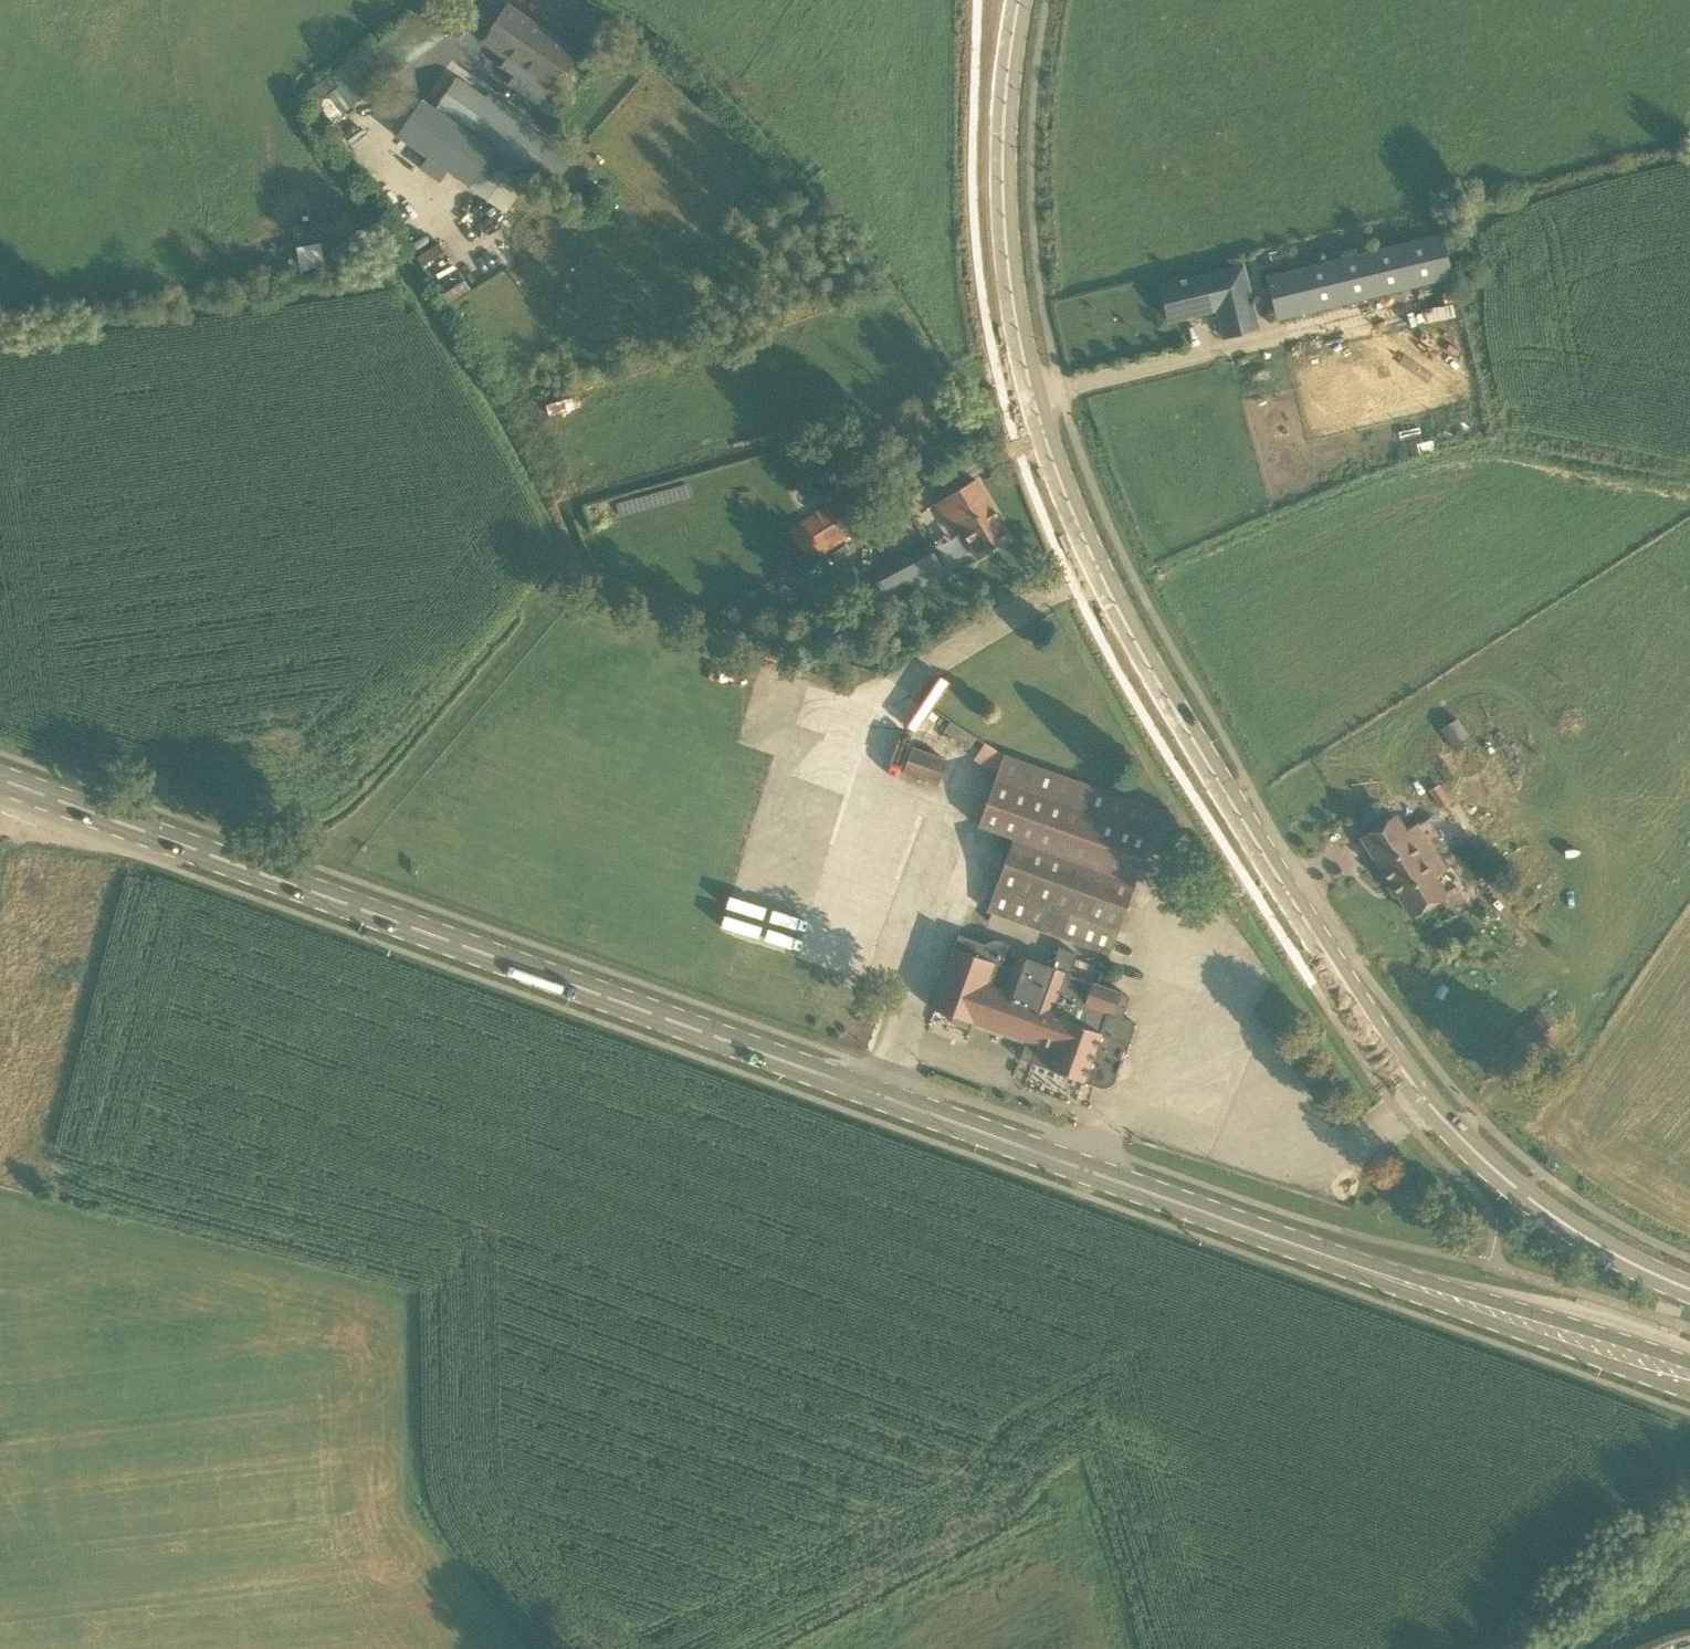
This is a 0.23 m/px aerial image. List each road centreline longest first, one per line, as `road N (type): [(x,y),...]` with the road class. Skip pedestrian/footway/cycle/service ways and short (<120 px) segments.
road 1 (primary): [(1689,1380),(0,779)]
road 2 (secondary): [(1689,1284),(1584,1235),(1423,1096),(1208,763),(1098,568),(1057,479),(1011,292),(1003,109),(1020,0)]

